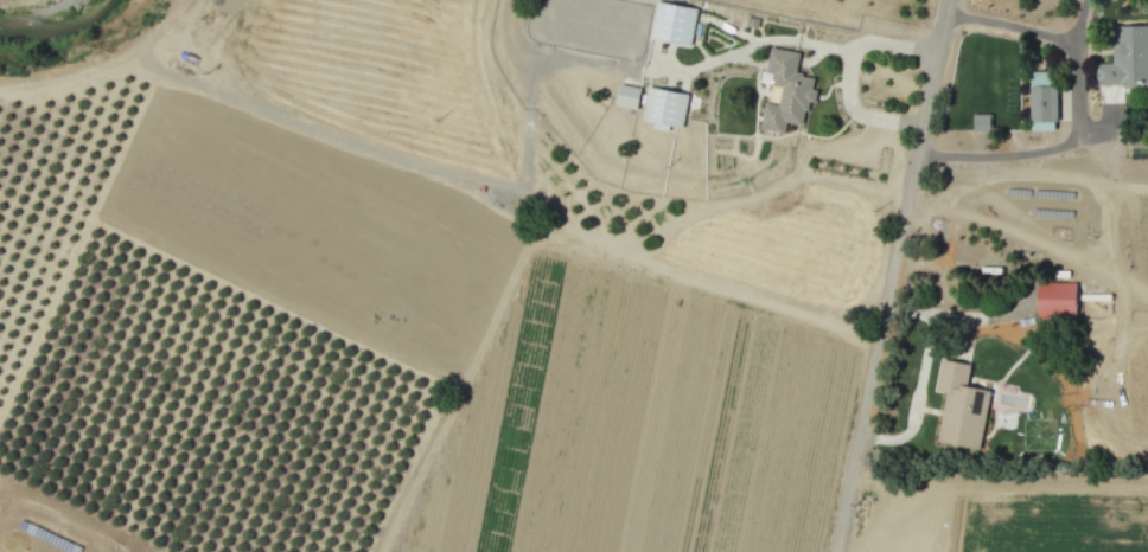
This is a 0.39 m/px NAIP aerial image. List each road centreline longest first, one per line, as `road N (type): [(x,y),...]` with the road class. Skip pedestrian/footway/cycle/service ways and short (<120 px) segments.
road 1 (residential): [(946,0),(836,551)]

